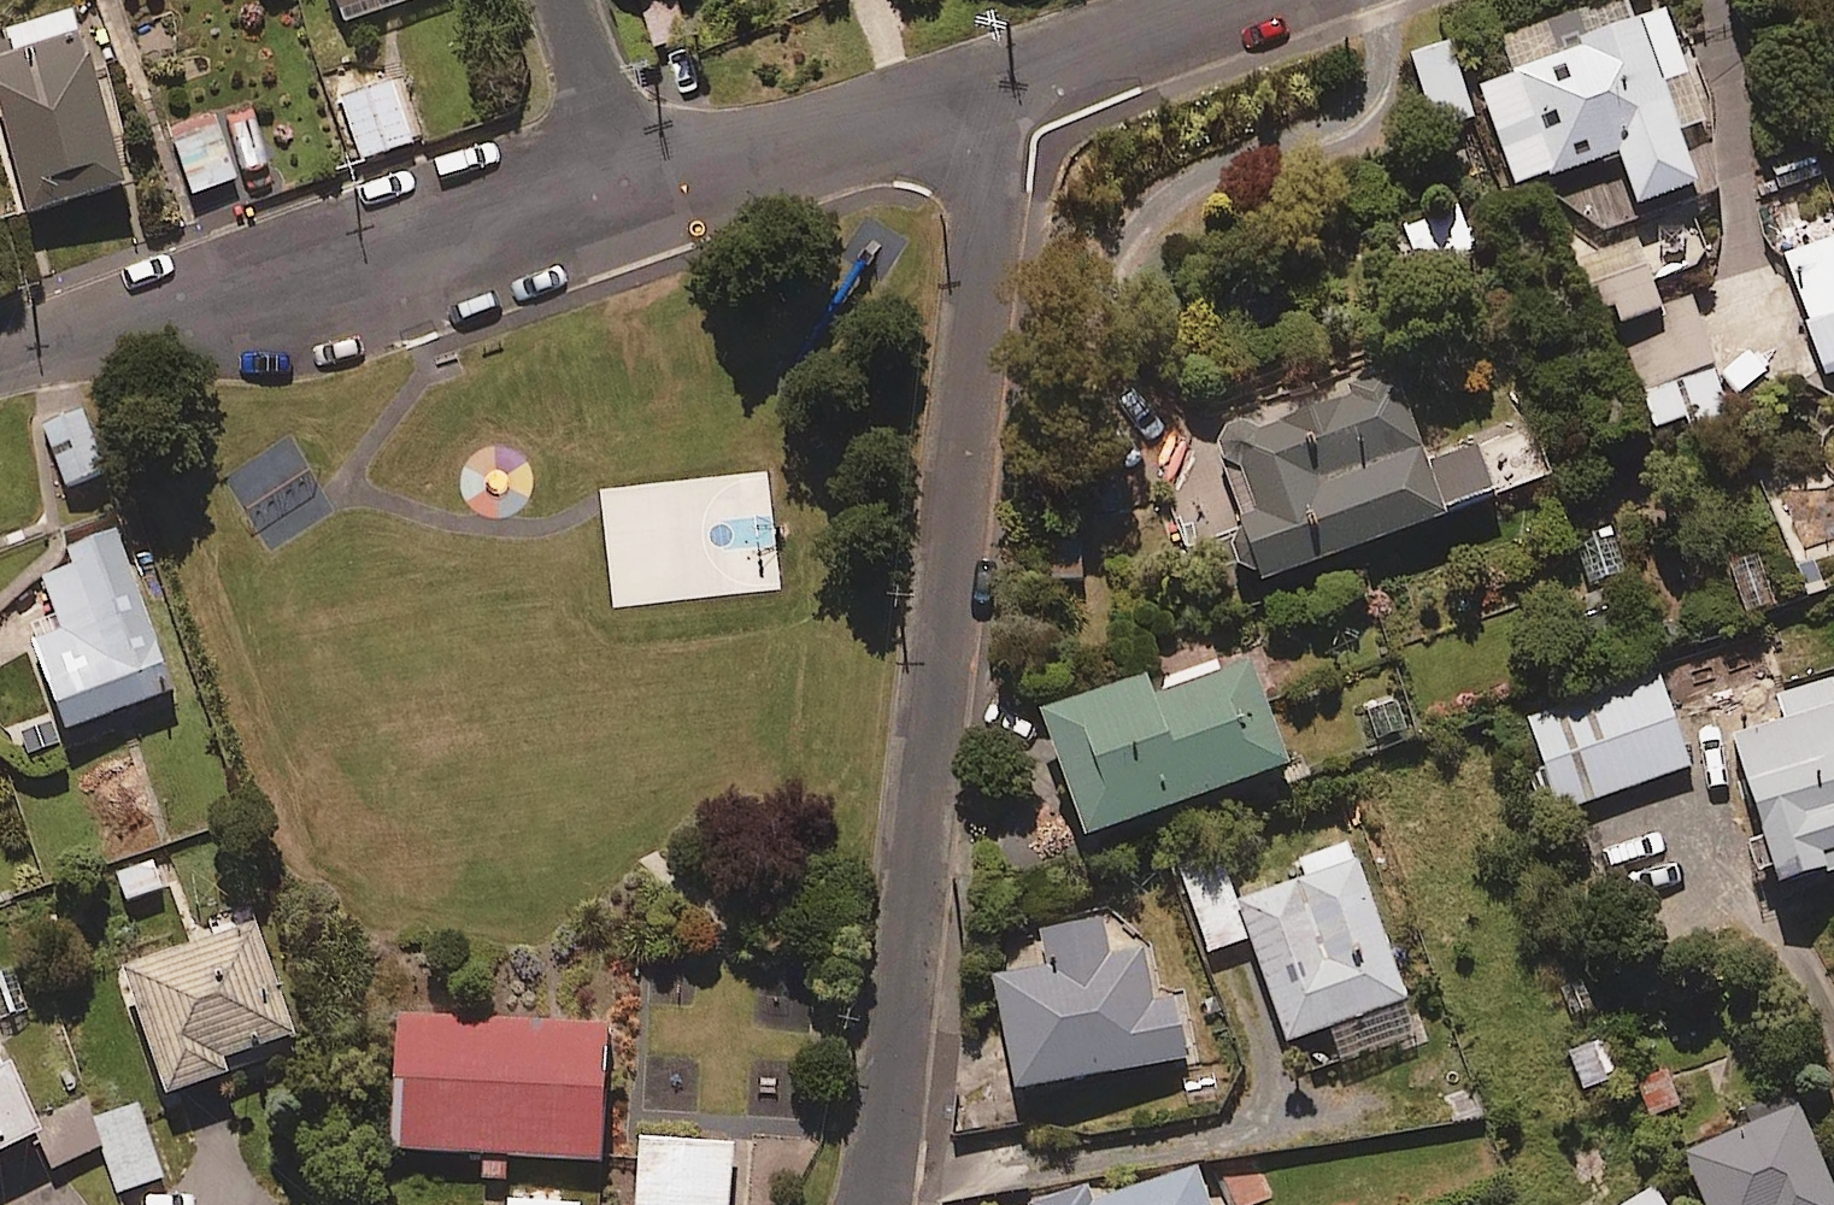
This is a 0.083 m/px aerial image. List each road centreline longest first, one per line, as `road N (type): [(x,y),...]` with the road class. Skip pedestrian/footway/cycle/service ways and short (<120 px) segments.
road 1 (residential): [(1015,78),(992,169),(931,797),(869,1204)]
road 2 (residential): [(632,204),(285,306),(74,339),(0,364)]
road 3 (residential): [(1015,78),(632,204)]
road 4 (residential): [(1239,0),(1015,78)]
road 5 (residential): [(558,0),(632,204)]

